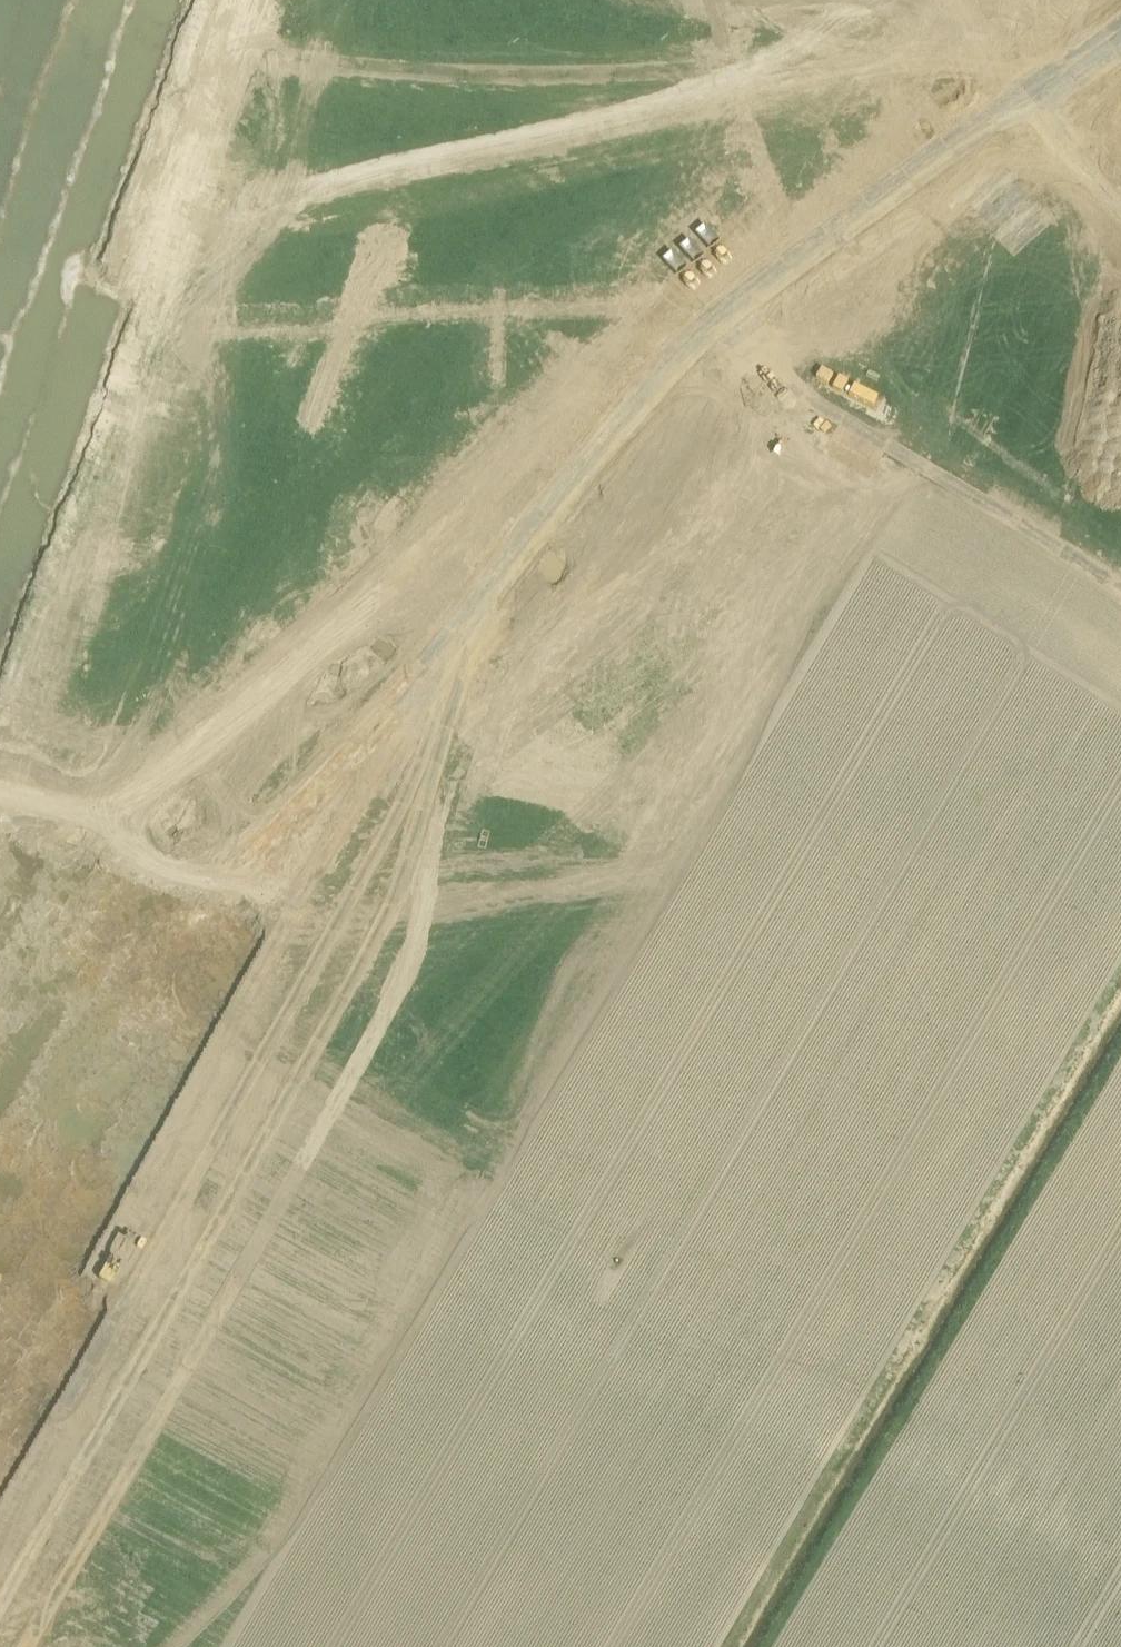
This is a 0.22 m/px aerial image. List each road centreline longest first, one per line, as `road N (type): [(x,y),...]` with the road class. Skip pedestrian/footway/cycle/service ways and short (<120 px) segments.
road 1 (track): [(1120,593),(971,534),(919,546),(696,934),(249,1646)]
road 2 (track): [(0,1521),(276,1613)]

